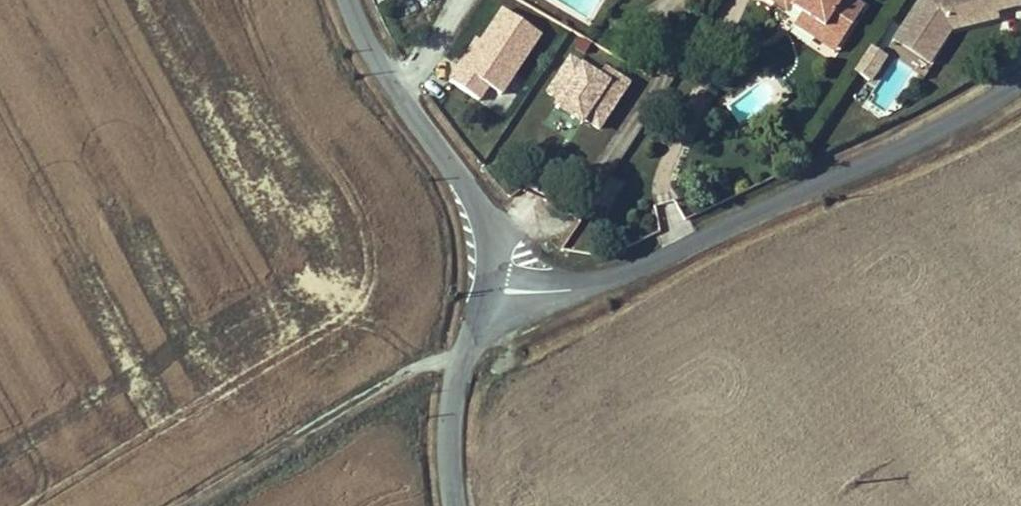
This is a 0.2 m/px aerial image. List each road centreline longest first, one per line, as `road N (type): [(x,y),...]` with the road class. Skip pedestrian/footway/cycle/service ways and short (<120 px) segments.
road 1 (unclassified): [(492,287),(578,287),(646,265),(1020,83)]
road 2 (unclassified): [(352,0),(374,55),(488,233),(492,287)]
road 3 (track): [(187,505),(424,367),(461,361)]
road 4 (unclassified): [(492,287),(461,361),(447,451),(457,505)]

